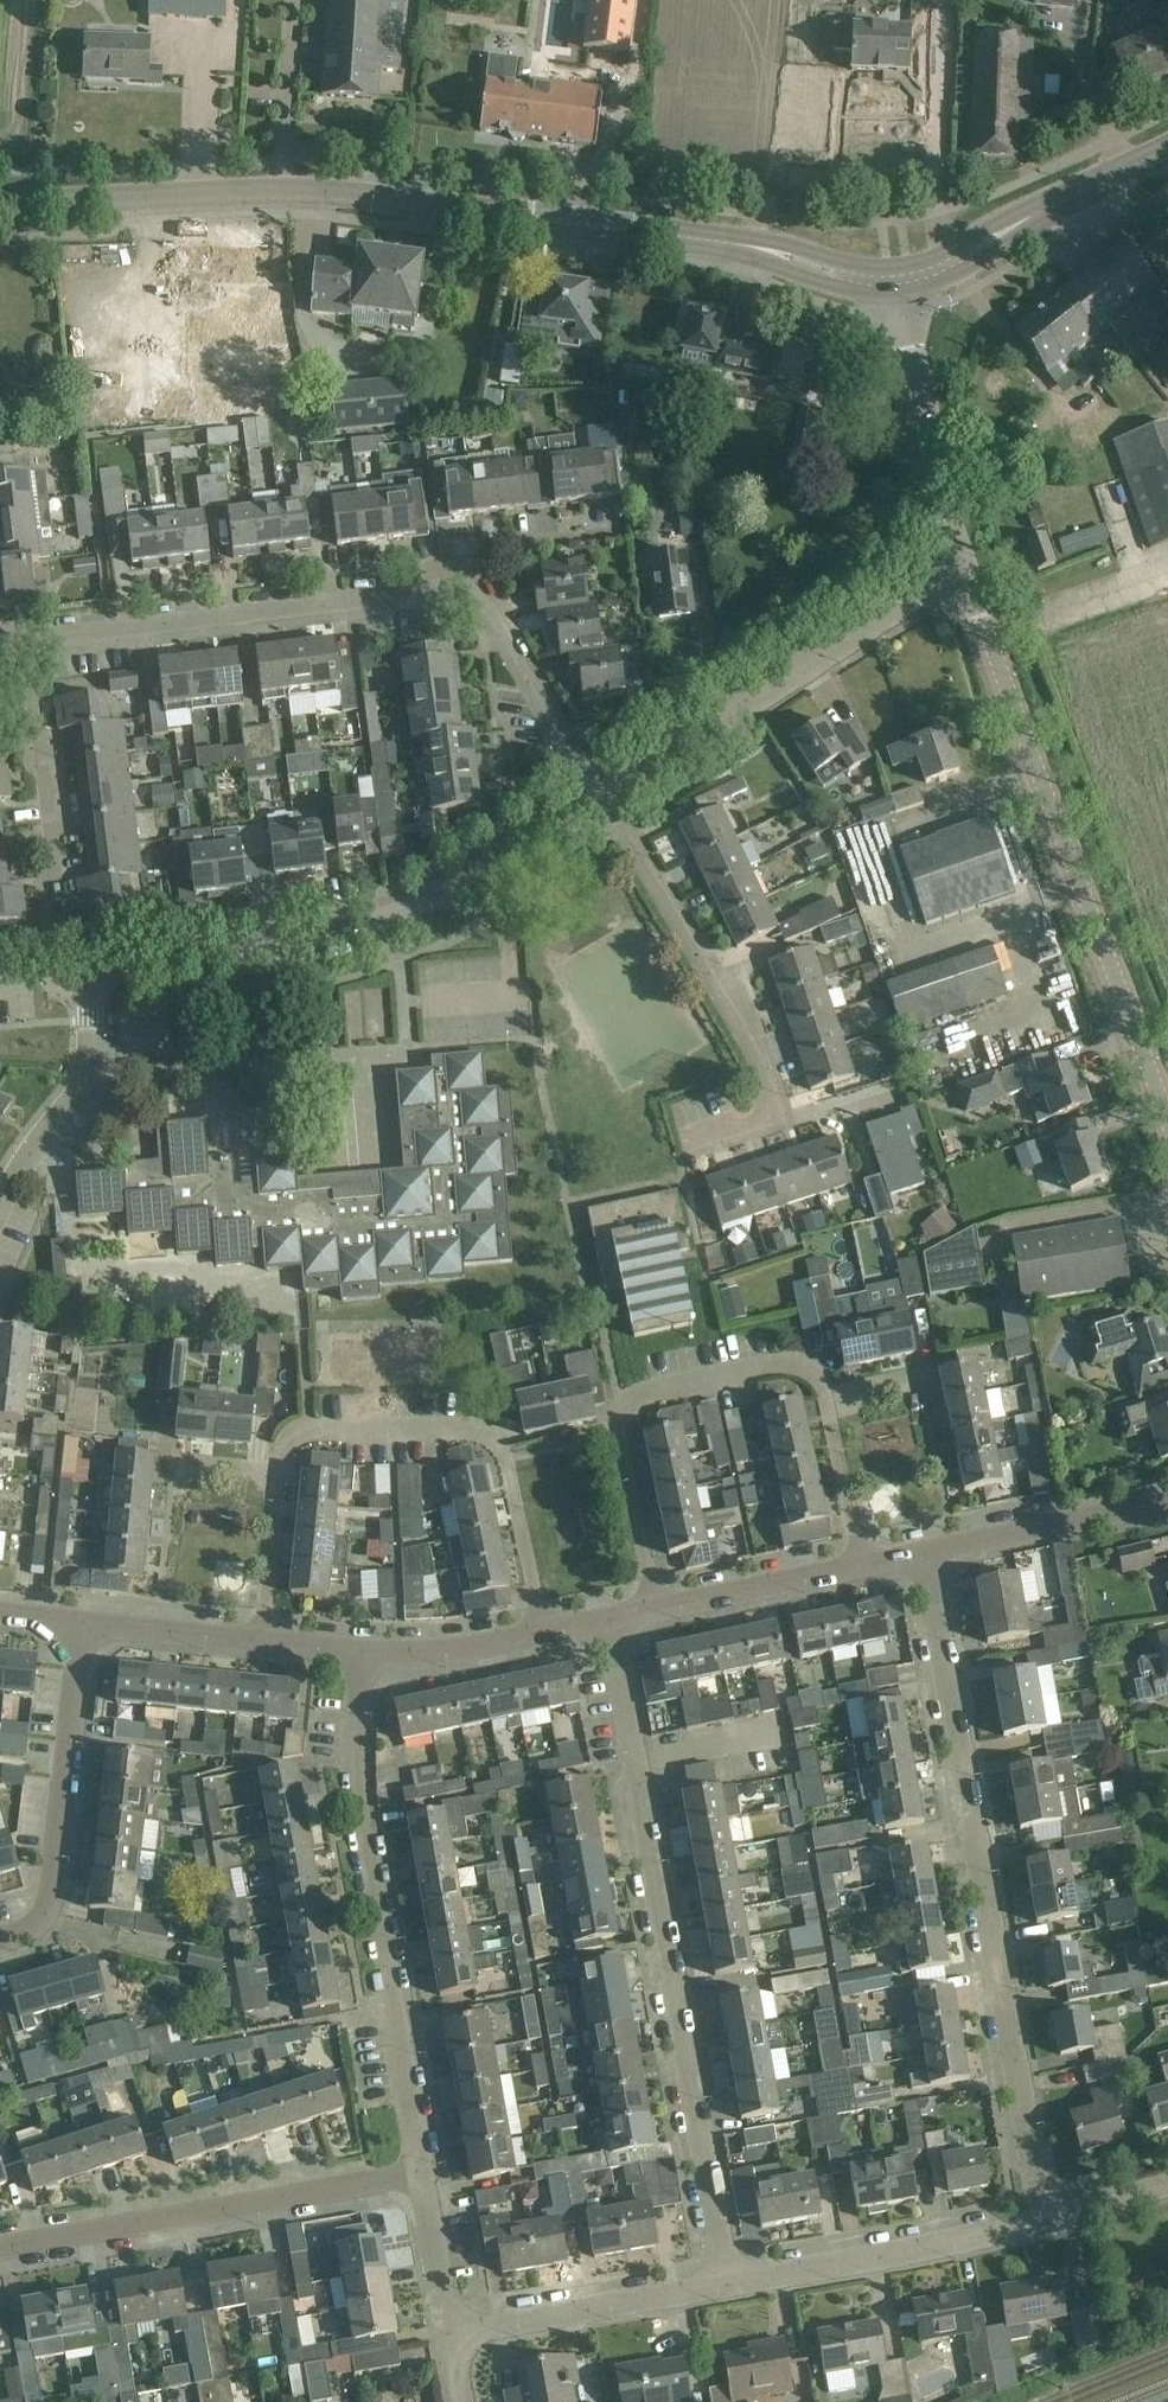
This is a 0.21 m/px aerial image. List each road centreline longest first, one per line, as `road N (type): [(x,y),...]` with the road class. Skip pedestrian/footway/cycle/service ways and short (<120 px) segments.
road 1 (tertiary): [(901,284),(856,279),(769,250),(331,193),(0,206)]
road 2 (residential): [(1042,2221),(932,1549)]
road 3 (residential): [(721,2285),(609,1617)]
road 4 (residential): [(261,1642),(275,1457),(287,1435),(307,1428),(486,1433),(505,1450),(544,1631)]
road 5 (unclassified): [(1167,1126),(957,568)]
road 6 (residential): [(88,976),(325,935),(392,914),(488,870),(598,800)]
road 7 (residential): [(419,2174),(356,1810),(359,1652)]
road 8 (residential): [(23,642),(460,586)]
road 9 (residential): [(692,1134),(768,1112),(755,1055),(598,800)]
road 10 (residential): [(822,1394),(817,1378),(781,1360),(649,1389),(621,1406),(617,1435),(655,1607)]
road 11 (residential): [(598,800),(957,568)]
road 12 (residential): [(0,2251),(419,2174)]
road 13 (residential): [(86,1626),(49,1896),(41,1919),(0,1940)]
road 14 (residential): [(721,2285),(1042,2221)]
road 15 (tertiary): [(1167,154),(901,284)]
road 16 (unclassified): [(957,568),(911,431),(901,284)]
road 17 (residential): [(448,2333),(721,2285)]
road 18 (residential): [(46,900),(53,858),(43,774),(32,766),(23,642)]
road 19 (residential): [(0,1207),(92,1069),(88,976)]
road 20 (residential): [(460,586),(474,595),(598,800)]
road 21 (residential): [(932,1549),(1167,1499)]
road 22 (residential): [(655,1607),(857,1565)]
road 23 (residential): [(359,1652),(434,1654),(544,1631)]
road 24 (residential): [(86,1626),(261,1642)]
road 25 (residential): [(857,1565),(822,1394)]
road 26 (residential): [(460,586),(460,558),(600,535)]
road 27 (residential): [(448,2333),(419,2174)]
road 28 (residential): [(1042,2221),(1167,2186)]

